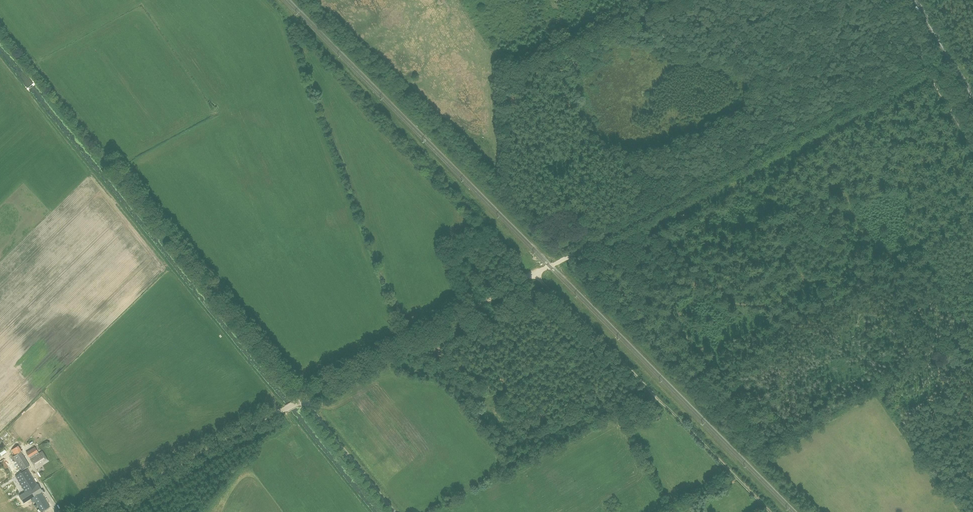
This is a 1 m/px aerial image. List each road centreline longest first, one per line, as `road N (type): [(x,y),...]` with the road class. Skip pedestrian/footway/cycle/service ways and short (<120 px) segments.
road 1 (track): [(303,398),(926,66)]
road 2 (unclassified): [(88,511),(303,398)]
road 3 (unclassified): [(972,147),(892,0)]
road 4 (unclassified): [(394,511),(303,398)]

